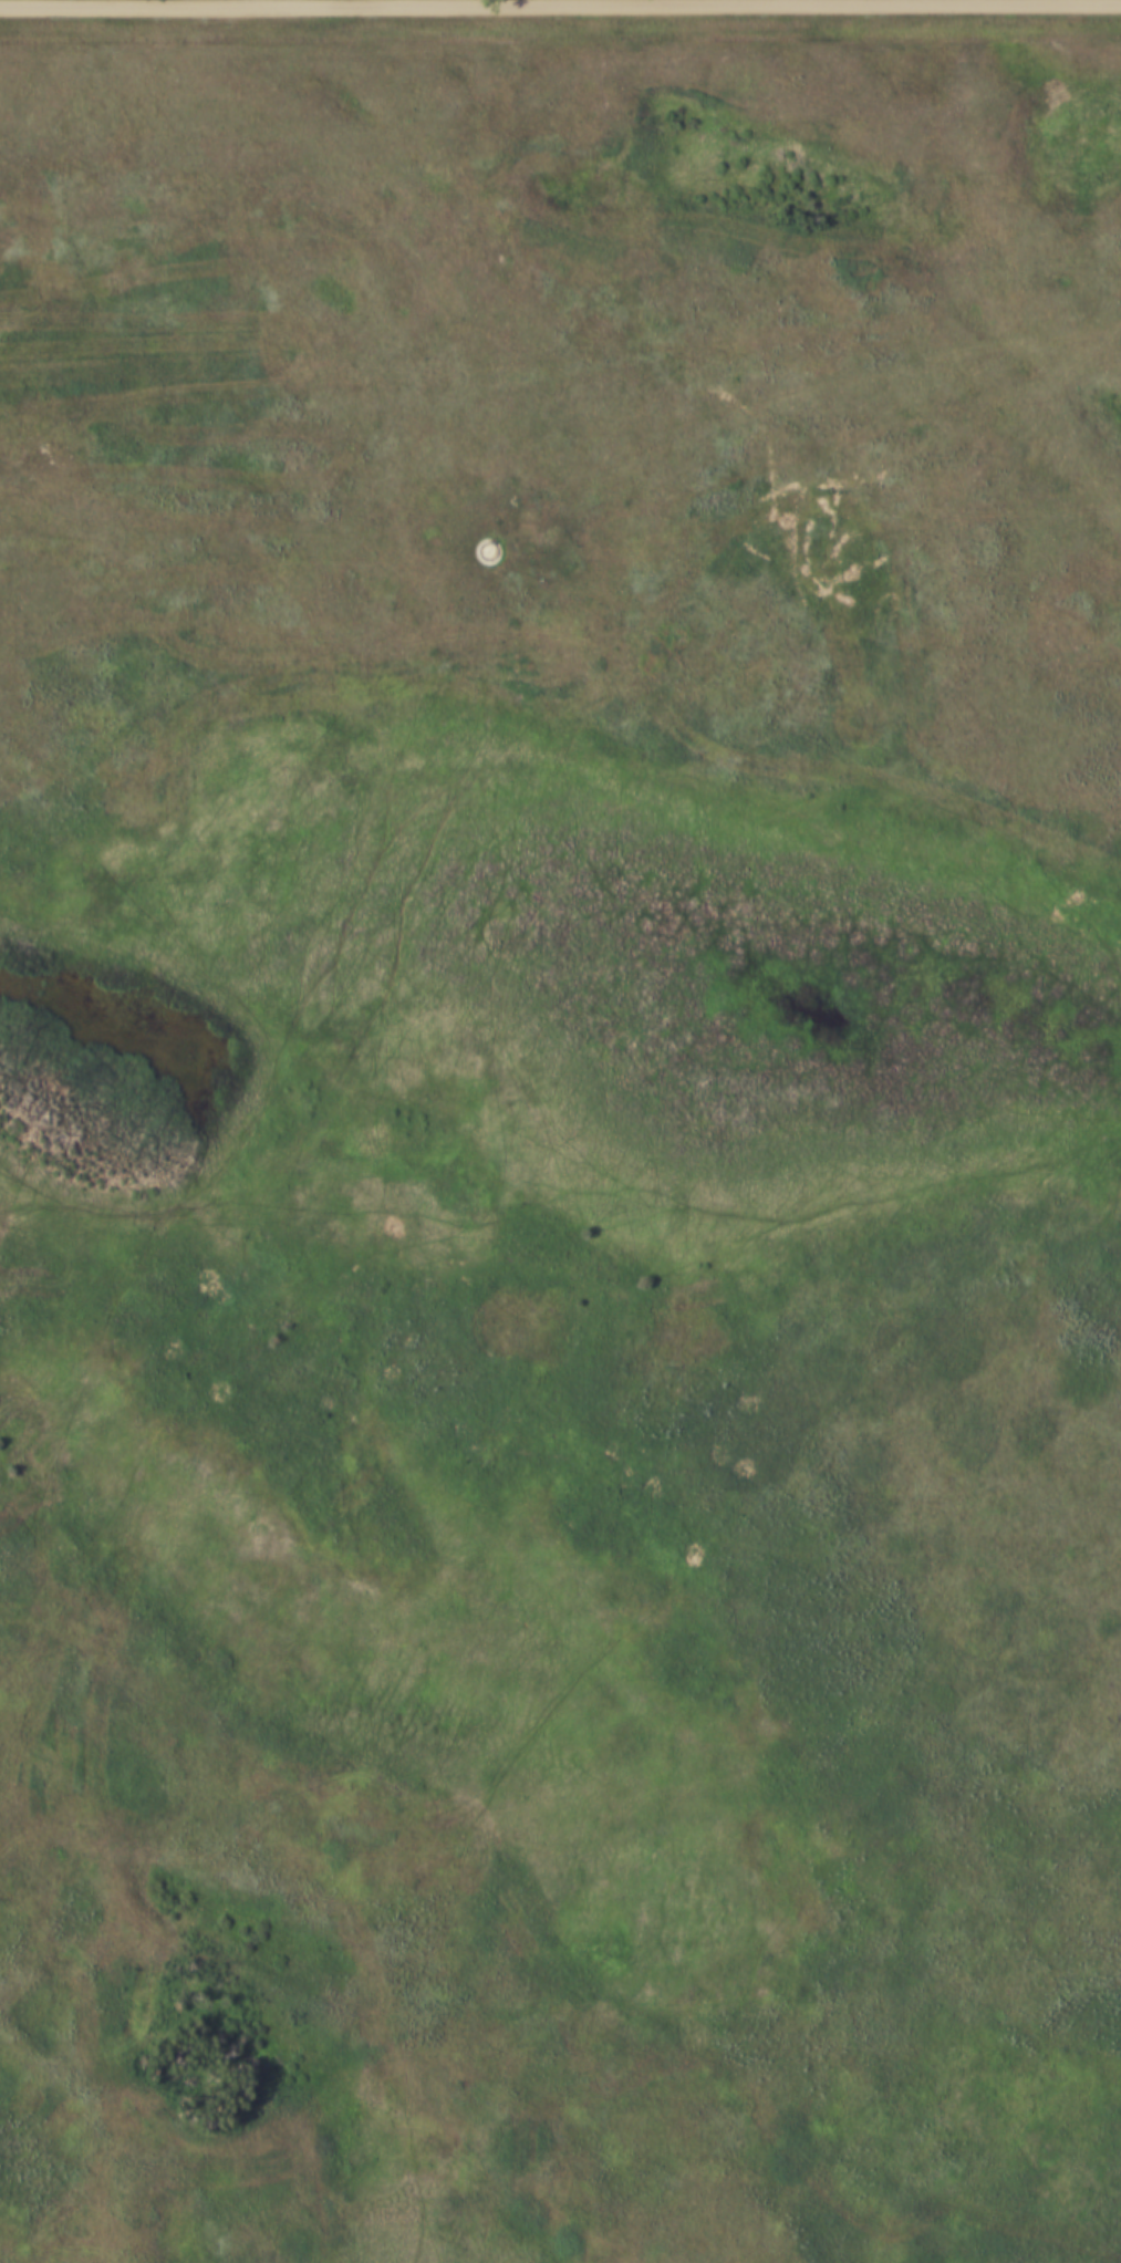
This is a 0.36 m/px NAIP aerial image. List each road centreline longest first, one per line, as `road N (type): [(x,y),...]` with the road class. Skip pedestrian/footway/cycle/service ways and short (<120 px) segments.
road 1 (residential): [(511,0),(0,2)]

